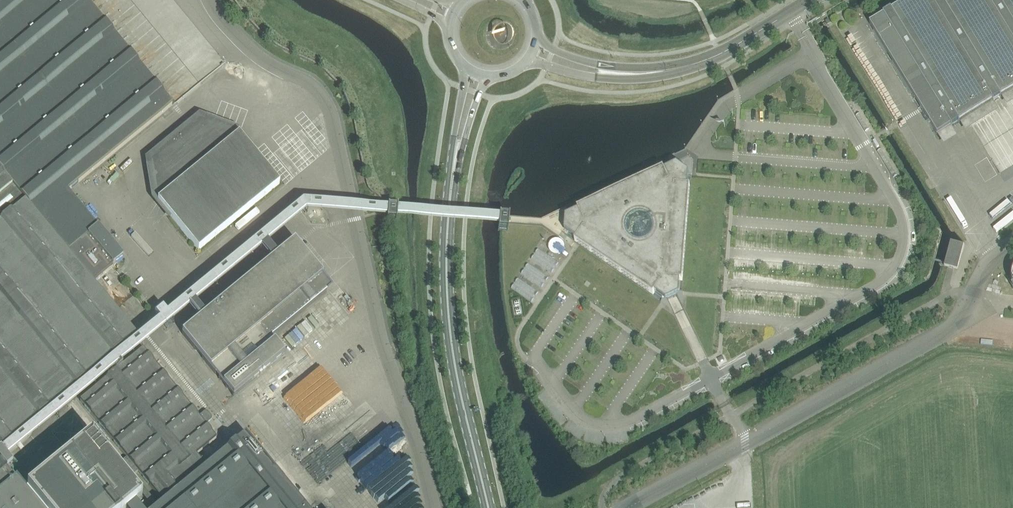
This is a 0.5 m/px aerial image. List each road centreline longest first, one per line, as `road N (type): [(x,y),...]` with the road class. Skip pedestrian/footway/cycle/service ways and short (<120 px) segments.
road 1 (secondary): [(487,507),(451,337),(456,165)]
road 2 (unclassified): [(632,73),(720,54),(814,0)]

